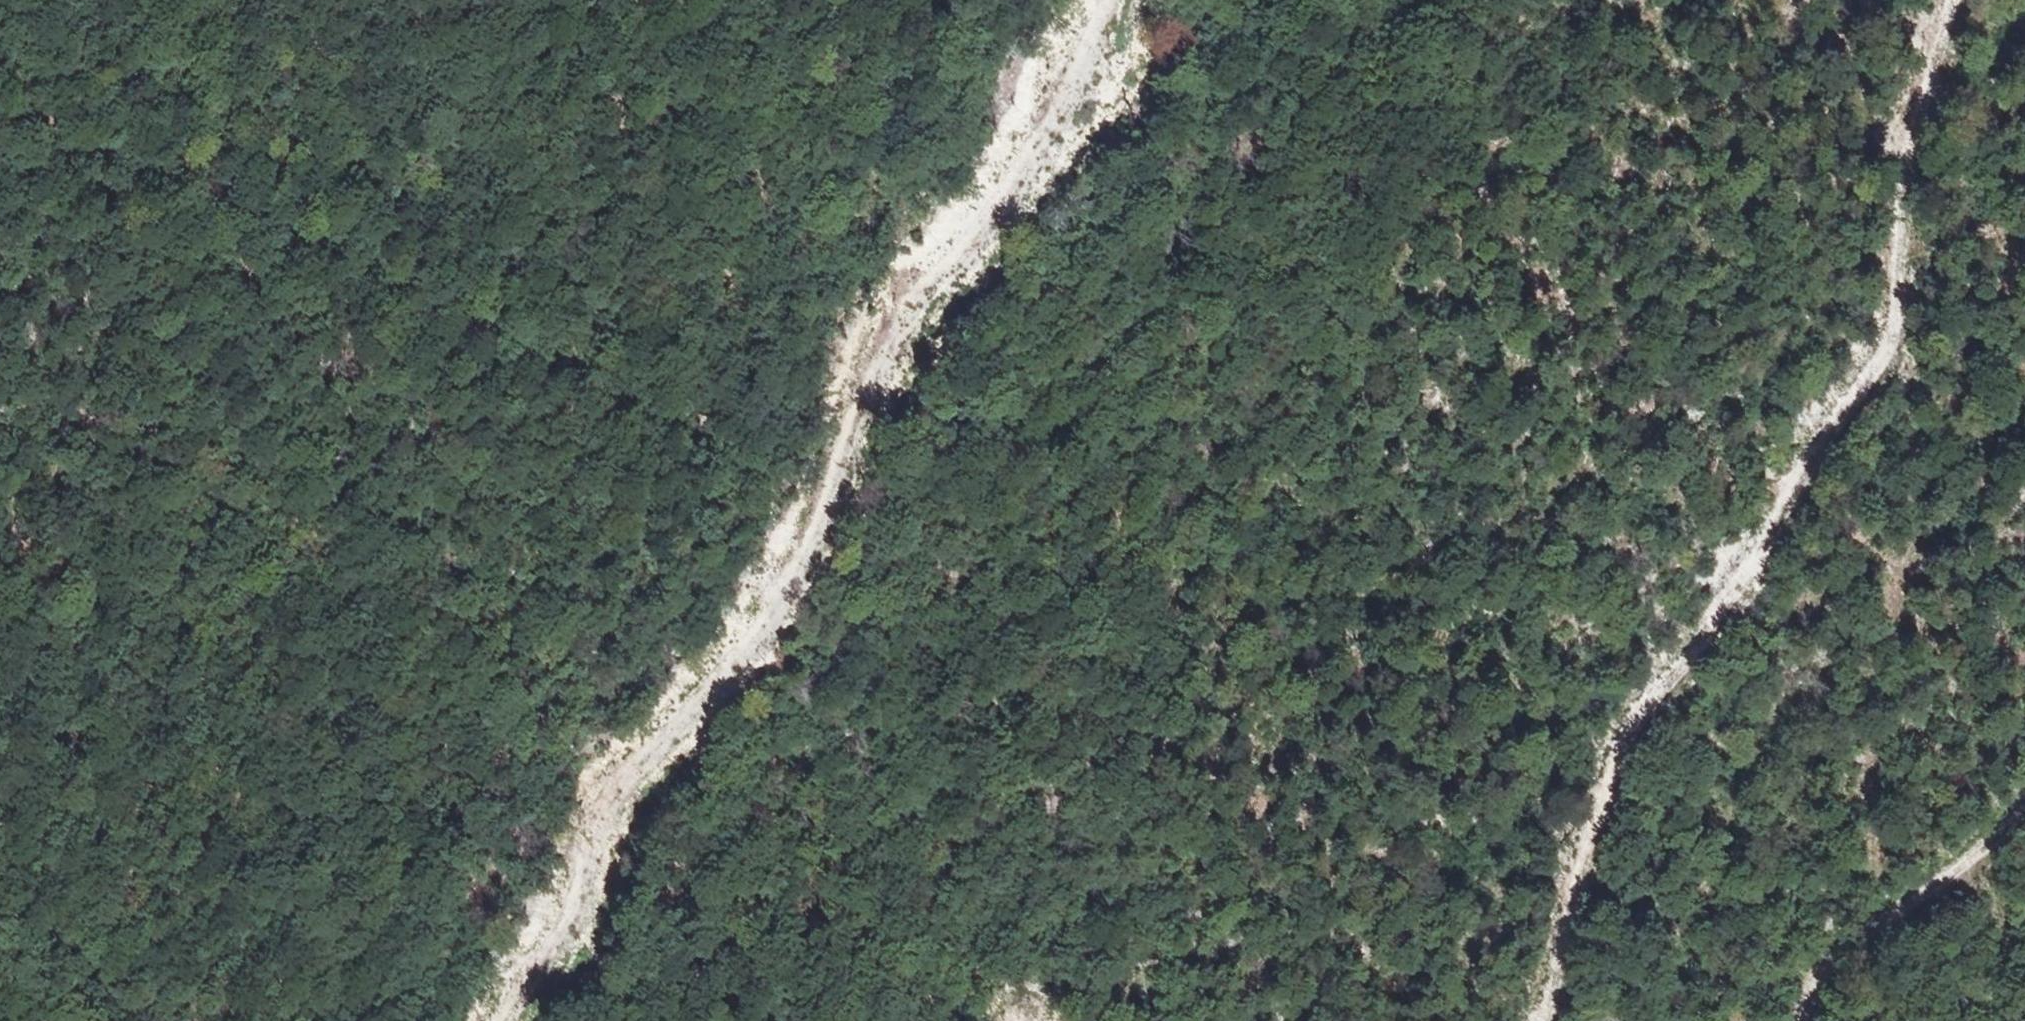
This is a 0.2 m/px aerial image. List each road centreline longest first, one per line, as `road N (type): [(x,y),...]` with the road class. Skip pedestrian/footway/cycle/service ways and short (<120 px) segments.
road 1 (track): [(508,1020),(566,930),(600,824),(799,569),(904,320),(1062,119),(1119,0)]
road 2 (track): [(1548,1020),(1616,771),(1900,339),(1909,306),(1917,159),(1959,0)]
road 3 (track): [(1805,1020),(1834,959),(1852,940),(1963,868),(2024,815)]

